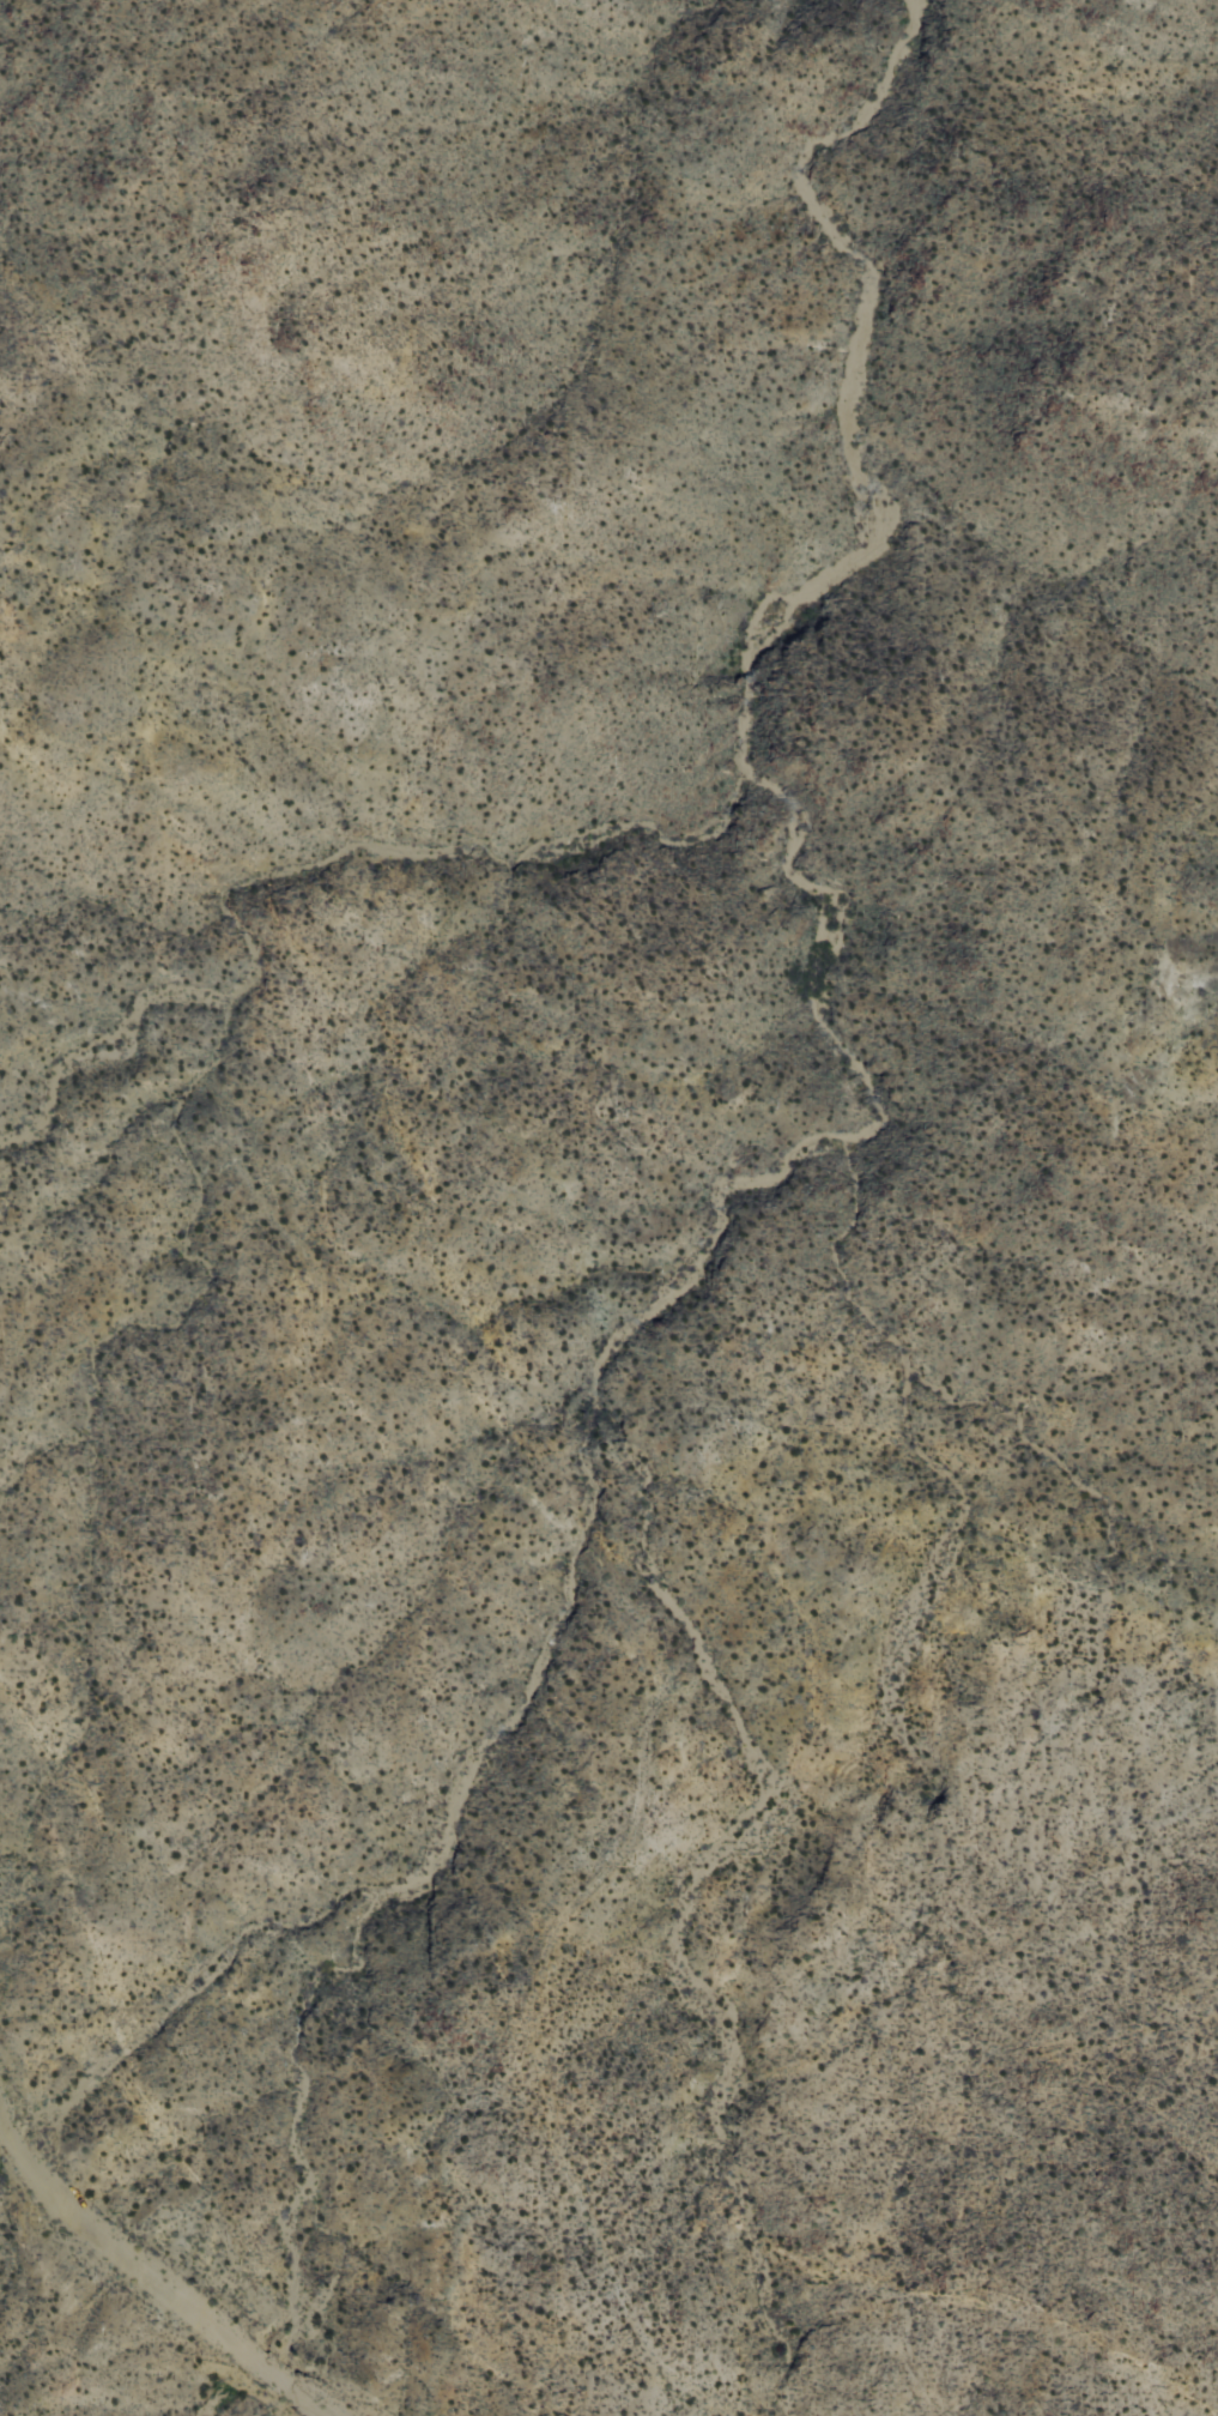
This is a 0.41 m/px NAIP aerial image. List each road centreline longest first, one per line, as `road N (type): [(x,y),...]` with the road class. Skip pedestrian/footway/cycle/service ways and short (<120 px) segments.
road 1 (track): [(332,2415),(79,2211),(13,2140),(0,2109)]

